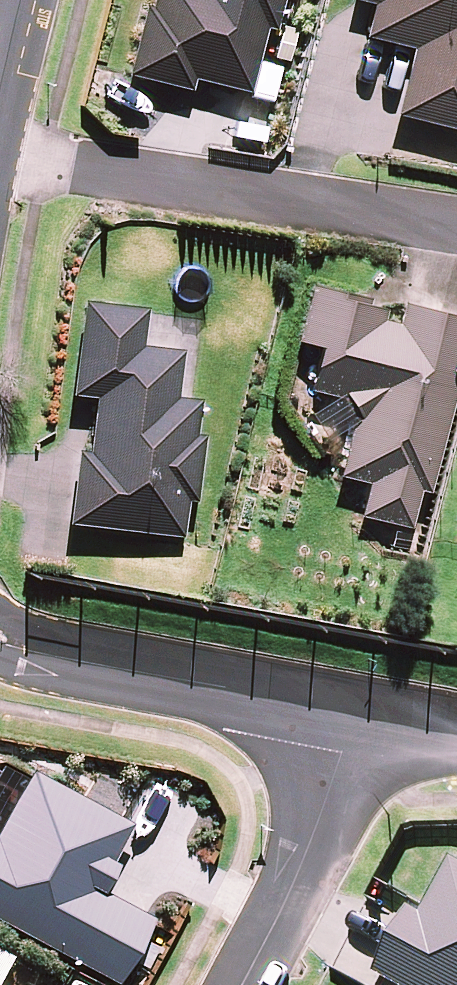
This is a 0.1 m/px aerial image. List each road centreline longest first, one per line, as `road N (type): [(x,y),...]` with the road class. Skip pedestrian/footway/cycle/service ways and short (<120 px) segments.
road 1 (residential): [(0,162),(456,228)]
road 2 (residential): [(347,711),(0,639)]
road 3 (residential): [(242,984),(296,883),(342,754),(347,711)]

